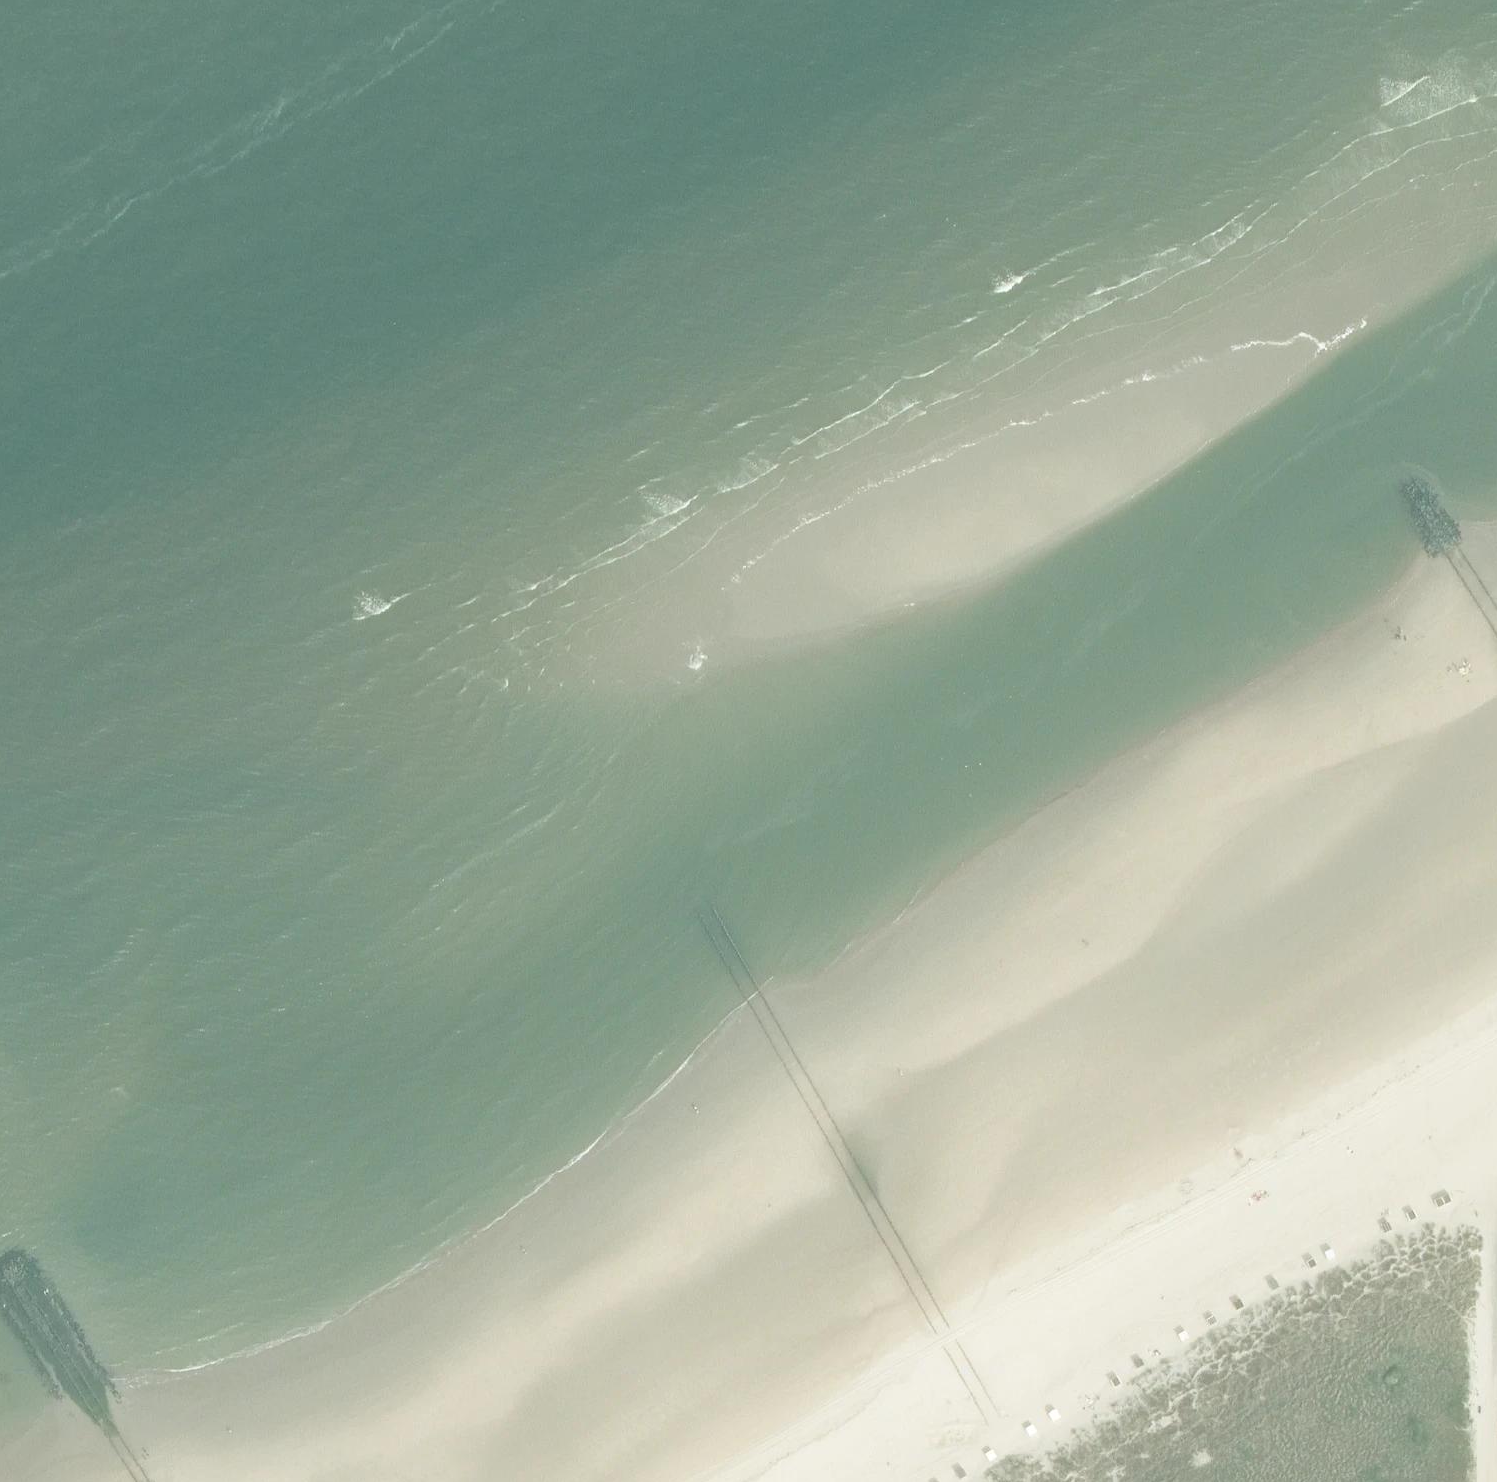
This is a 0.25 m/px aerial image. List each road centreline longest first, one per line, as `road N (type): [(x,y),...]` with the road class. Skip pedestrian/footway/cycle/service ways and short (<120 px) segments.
road 1 (track): [(1491,1481),(1490,1262)]

